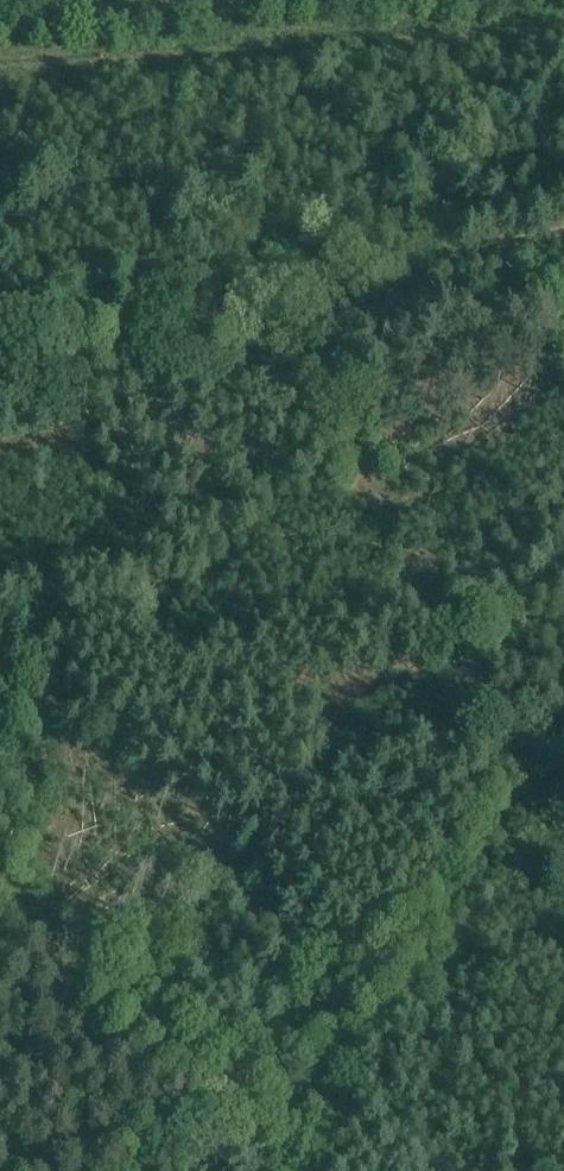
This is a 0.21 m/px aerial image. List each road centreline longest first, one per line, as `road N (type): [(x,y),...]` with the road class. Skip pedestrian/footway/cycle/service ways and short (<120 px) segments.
road 1 (unclassified): [(0,19),(273,0)]

